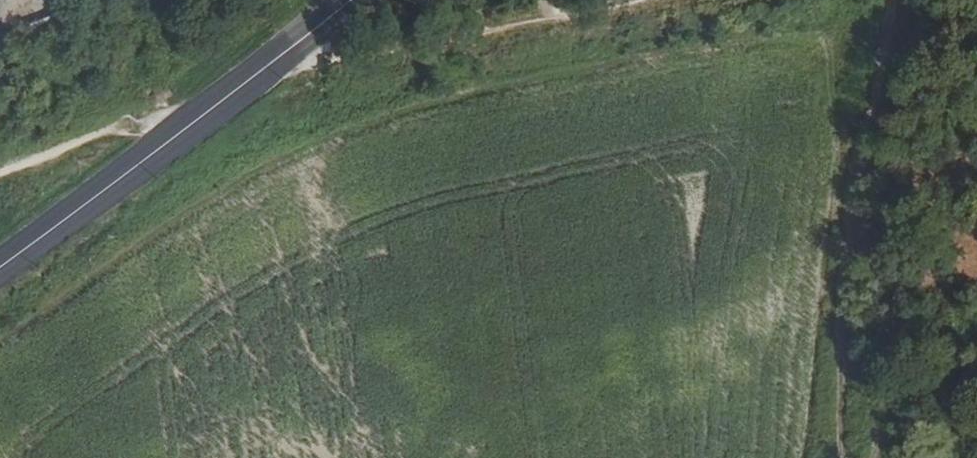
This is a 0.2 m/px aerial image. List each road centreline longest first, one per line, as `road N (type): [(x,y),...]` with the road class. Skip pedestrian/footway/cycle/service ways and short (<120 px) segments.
road 1 (track): [(896,0),(840,457)]
road 2 (secondary): [(0,266),(353,0)]

